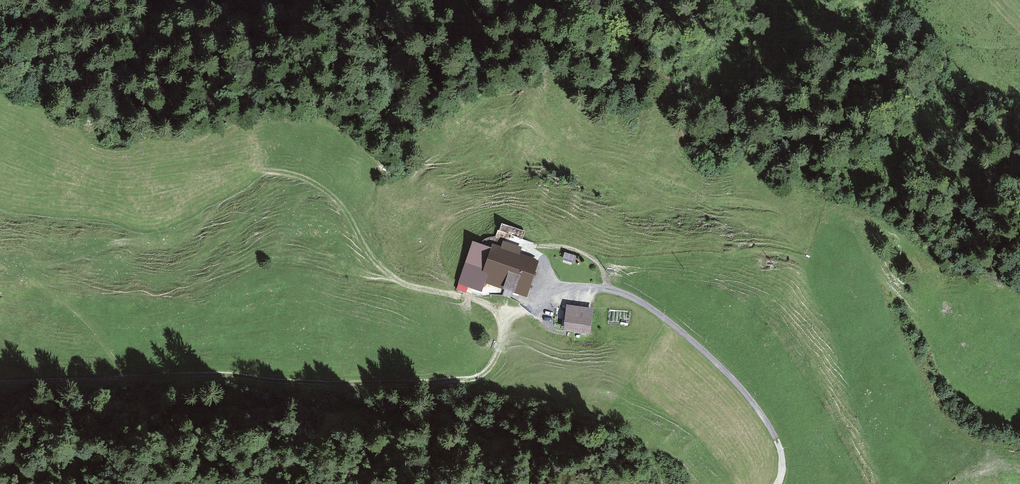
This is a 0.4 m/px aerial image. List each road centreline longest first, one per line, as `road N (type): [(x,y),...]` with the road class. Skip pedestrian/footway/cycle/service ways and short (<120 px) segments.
road 1 (track): [(777,483),(780,449),(751,400),(654,311),(604,289),(562,289),(530,302),(486,372),(469,379),(351,384),(218,374),(0,382)]
road 2 (track): [(666,483),(651,448),(625,426),(469,379)]
road 3 (track): [(125,378),(72,318),(0,264)]

